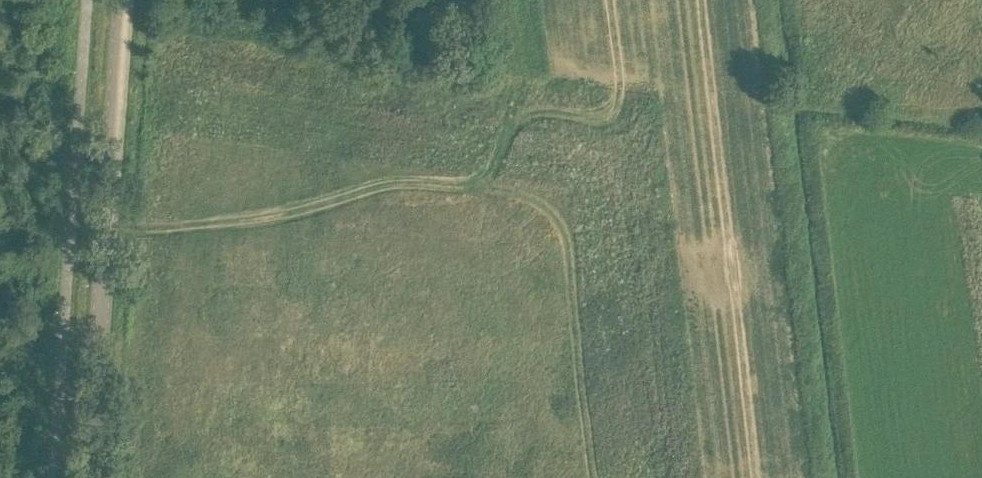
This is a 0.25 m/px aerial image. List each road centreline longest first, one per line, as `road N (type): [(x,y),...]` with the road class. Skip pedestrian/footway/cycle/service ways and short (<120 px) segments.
road 1 (tertiary): [(92,477),(125,0)]

